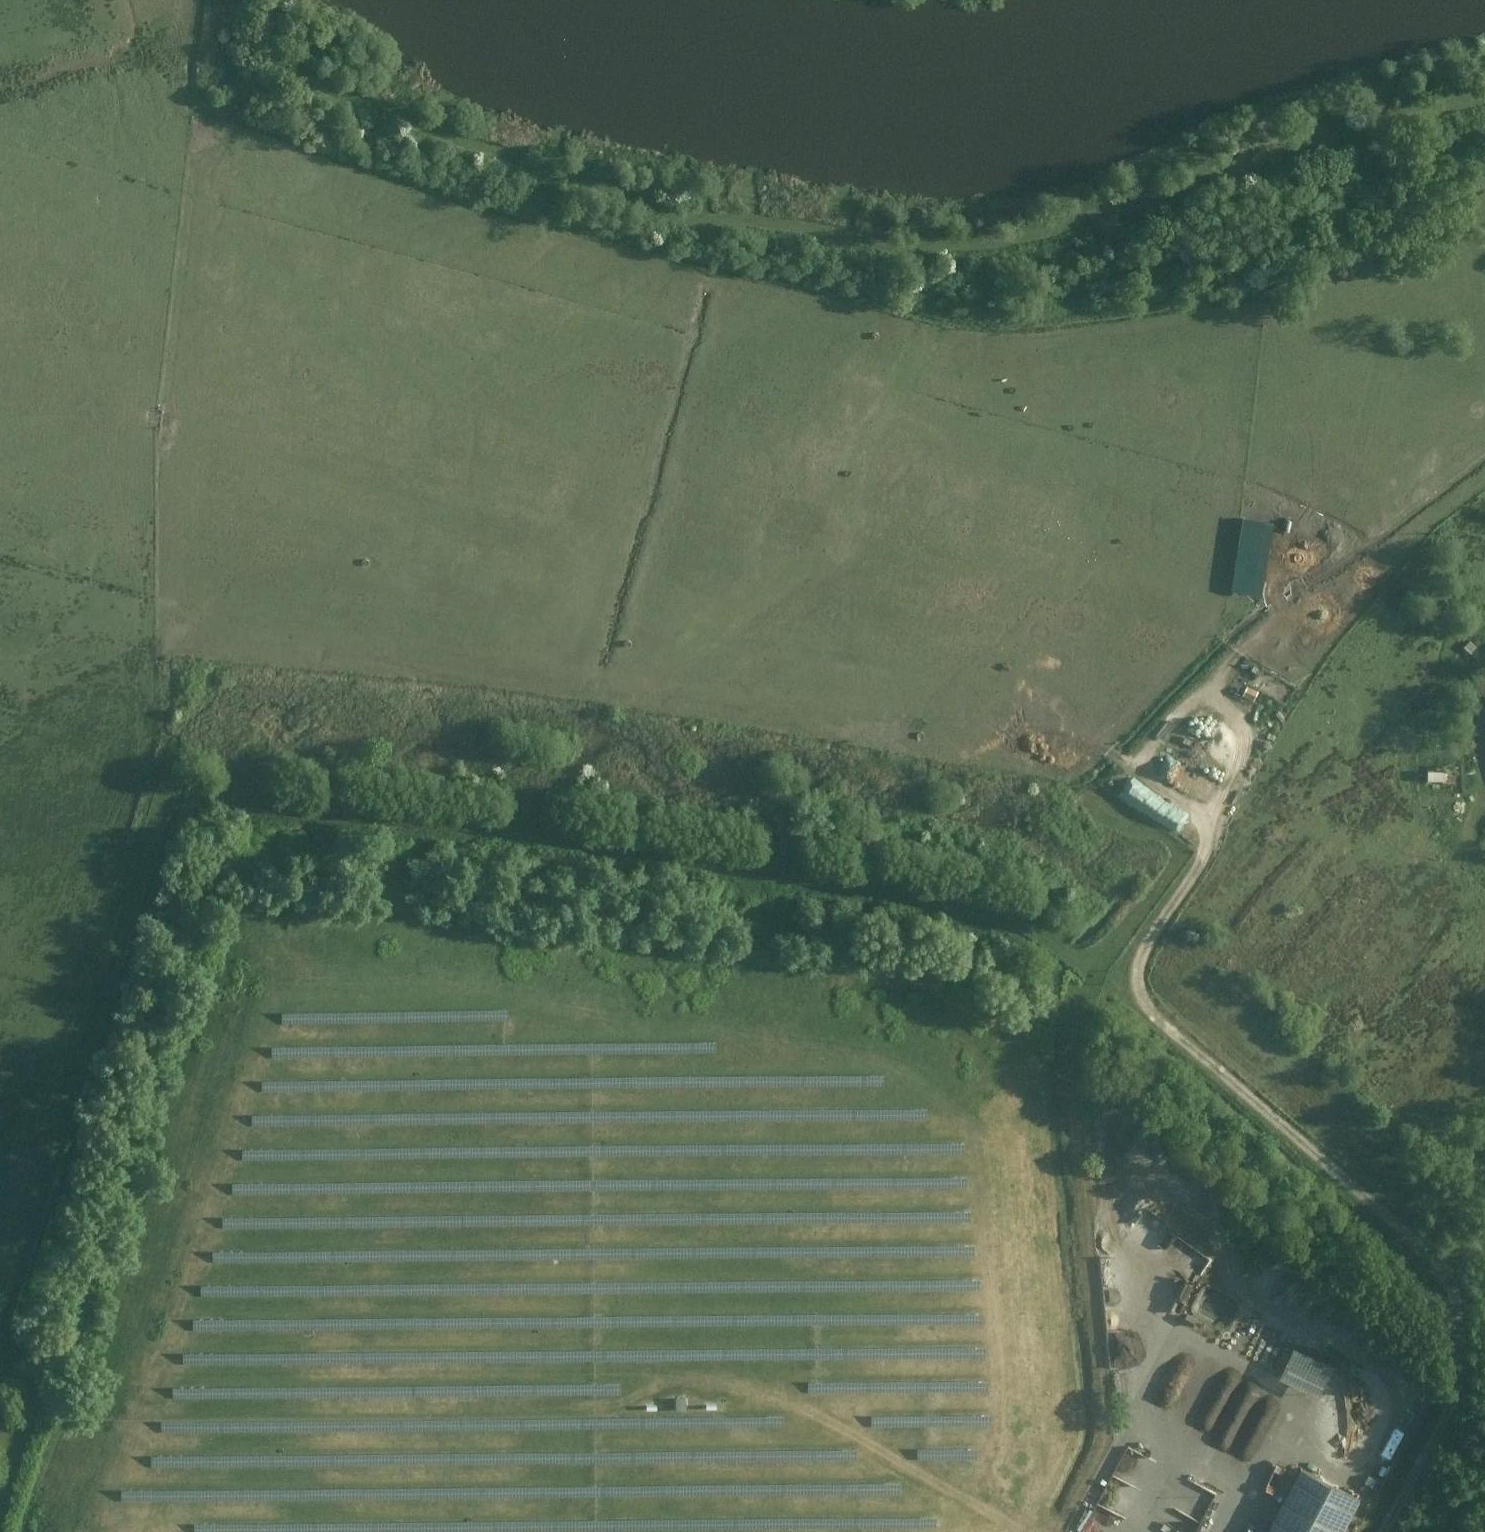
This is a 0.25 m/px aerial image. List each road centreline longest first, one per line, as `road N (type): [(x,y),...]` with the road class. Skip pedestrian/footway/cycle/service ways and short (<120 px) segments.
road 1 (track): [(1484,1301),(1436,1271),(1146,1016),(1011,931),(712,876),(179,805),(163,821),(5,1339),(22,1388),(0,1461)]
road 2 (track): [(1146,1016),(1134,991),(1135,961),(1201,866),(1204,842),(1193,822)]

